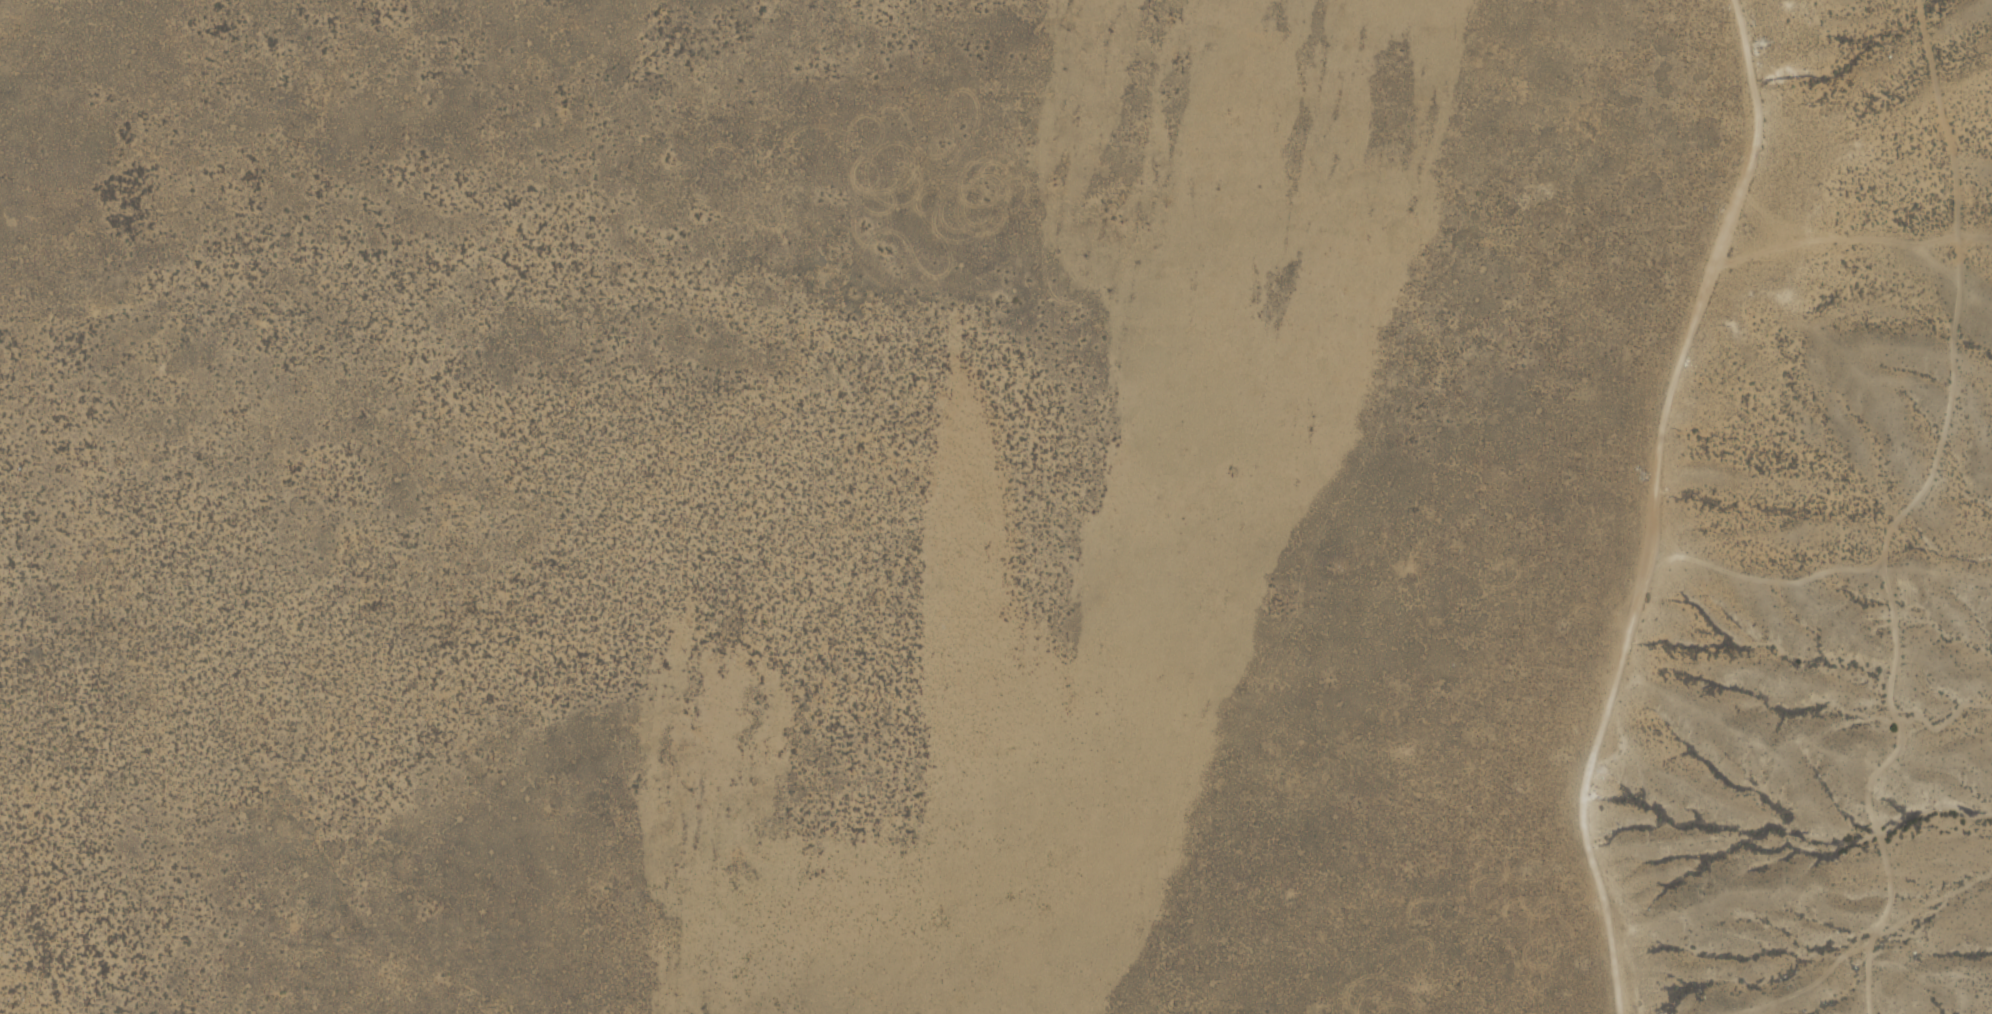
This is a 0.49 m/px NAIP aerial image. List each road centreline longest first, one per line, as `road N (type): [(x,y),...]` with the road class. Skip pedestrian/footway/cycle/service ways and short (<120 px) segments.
road 1 (track): [(1617,1013),(1591,804),(1652,553),(1677,393),(1724,276),(1758,152),(1755,48),(1740,0)]

